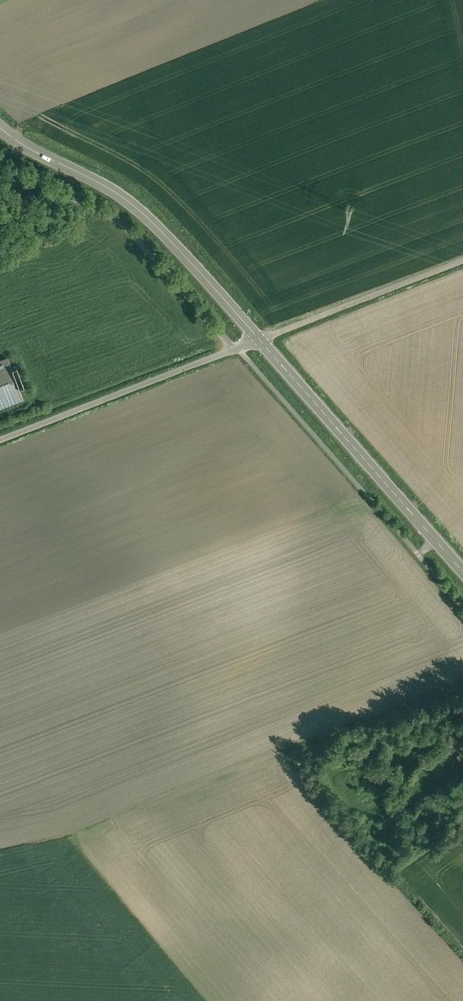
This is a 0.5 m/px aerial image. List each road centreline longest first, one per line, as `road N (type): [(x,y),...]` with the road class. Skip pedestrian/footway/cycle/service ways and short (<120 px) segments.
road 1 (secondary): [(0,126),(139,208),(261,342)]
road 2 (secondary): [(261,342),(462,571)]
road 3 (unclassified): [(0,445),(261,342)]
road 4 (unclassified): [(462,265),(261,342)]

